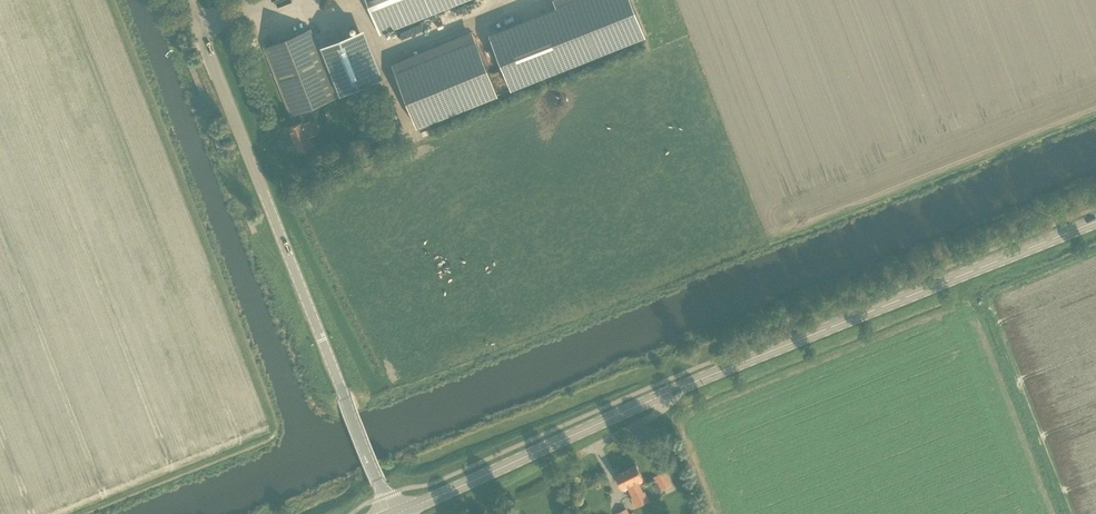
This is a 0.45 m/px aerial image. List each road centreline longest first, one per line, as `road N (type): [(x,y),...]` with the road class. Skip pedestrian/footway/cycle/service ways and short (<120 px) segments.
road 1 (tertiary): [(393,513),(1095,220)]
road 2 (unclassified): [(393,513),(188,0)]

